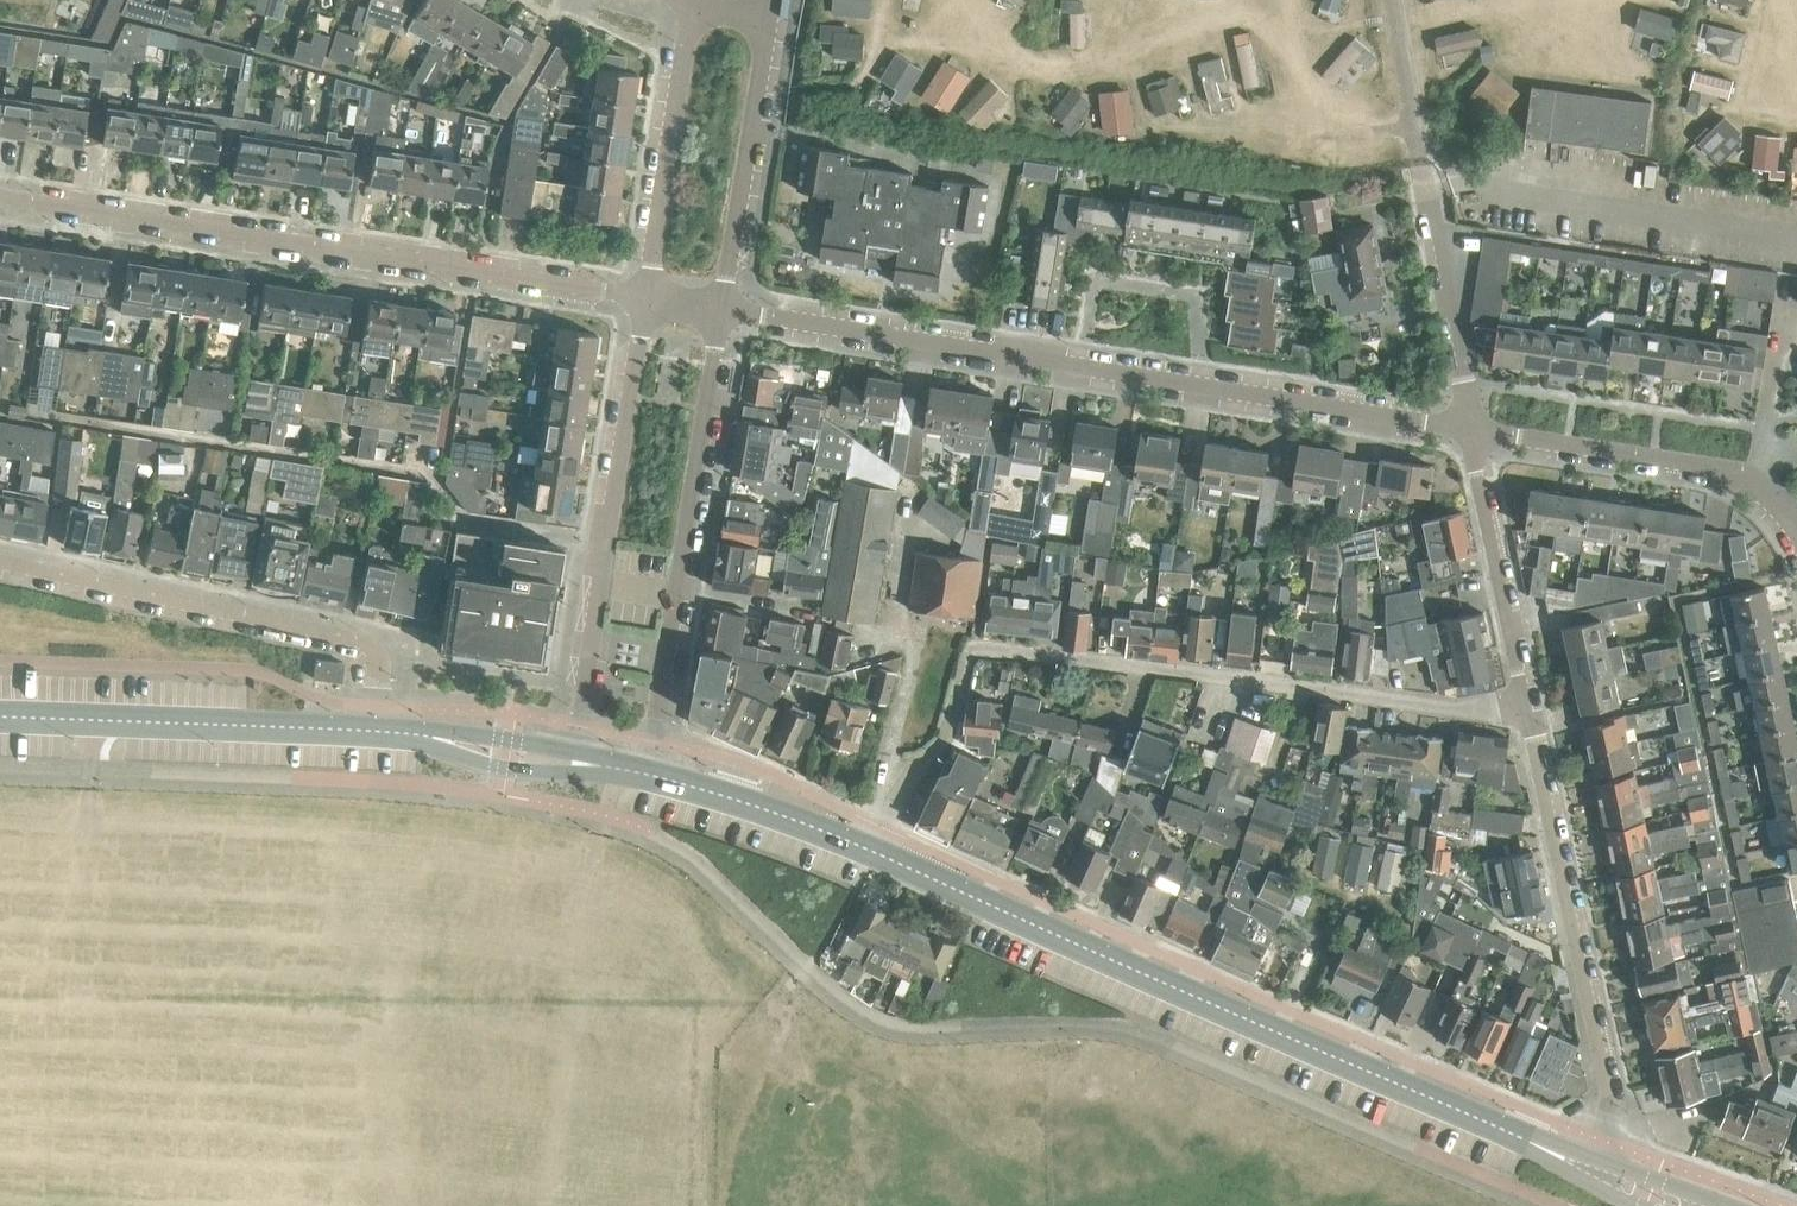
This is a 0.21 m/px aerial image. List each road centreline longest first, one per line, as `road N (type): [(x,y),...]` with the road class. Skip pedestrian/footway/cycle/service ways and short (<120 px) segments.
road 1 (secondary): [(1597,1170),(875,850)]
road 2 (residential): [(875,850),(912,770),(948,733),(967,658),(983,647),(1526,710)]
road 3 (residential): [(730,315),(1469,428)]
road 4 (residential): [(0,199),(646,300)]
road 5 (residential): [(0,559),(365,639),(377,654),(379,733)]
road 6 (residential): [(1597,1170),(1613,1112),(1526,710)]
road 7 (residential): [(640,775),(730,315)]
road 8 (residential): [(646,300),(574,760)]
road 9 (secondary): [(379,733),(0,717)]
road 10 (residential): [(730,315),(783,19)]
road 11 (residential): [(695,4),(646,300)]
road 12 (residential): [(1469,428),(1708,467),(1761,485)]
road 13 (residential): [(1526,710),(1469,428)]
road 14 (secondary): [(875,850),(640,775)]
road 15 (secondary): [(574,760),(379,733)]
road 16 (residential): [(1796,329),(1787,329),(1761,485)]

